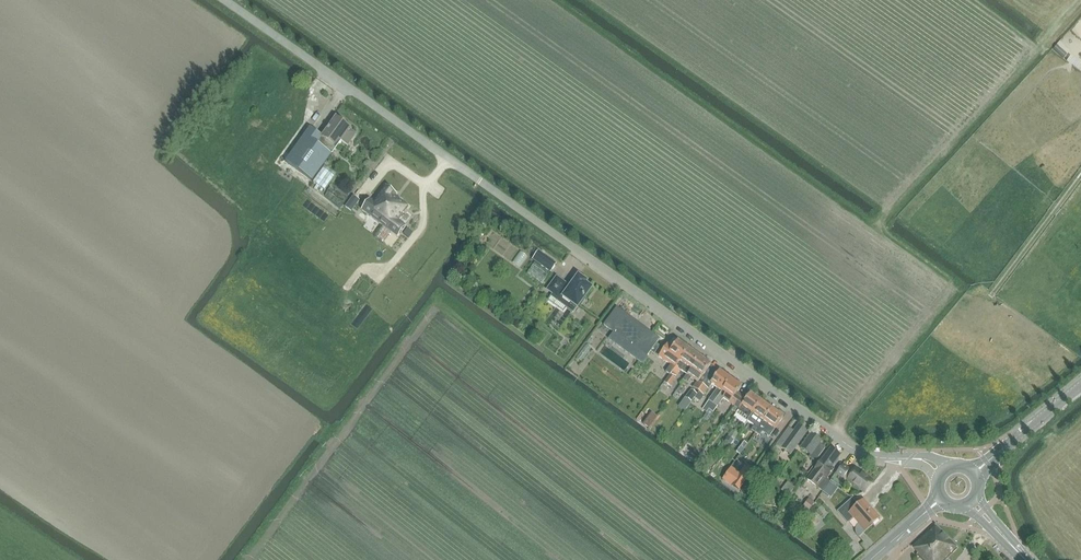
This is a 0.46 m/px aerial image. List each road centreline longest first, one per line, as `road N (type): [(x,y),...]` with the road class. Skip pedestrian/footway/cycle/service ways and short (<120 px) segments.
road 1 (unclassified): [(886,459),(855,451),(224,0)]
road 2 (tertiary): [(975,473),(1080,383)]

